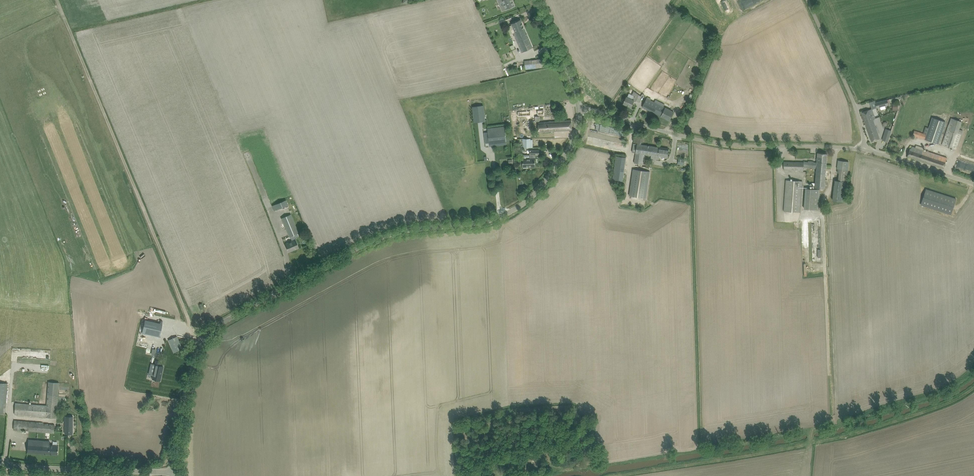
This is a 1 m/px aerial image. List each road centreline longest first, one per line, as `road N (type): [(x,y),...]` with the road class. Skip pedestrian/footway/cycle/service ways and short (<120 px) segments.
road 1 (unclassified): [(173,468),(195,359),(207,334),(364,245),(504,217),(565,157),(581,112)]
road 2 (track): [(198,348),(57,0)]
road 3 (unclassified): [(866,150),(715,142),(581,112)]
road 4 (track): [(839,148),(822,225),(831,414)]
road 5 (unclassified): [(173,468),(0,464)]
road 6 (unclassified): [(866,150),(809,0)]
road 7 (unclassified): [(581,112),(536,0)]

